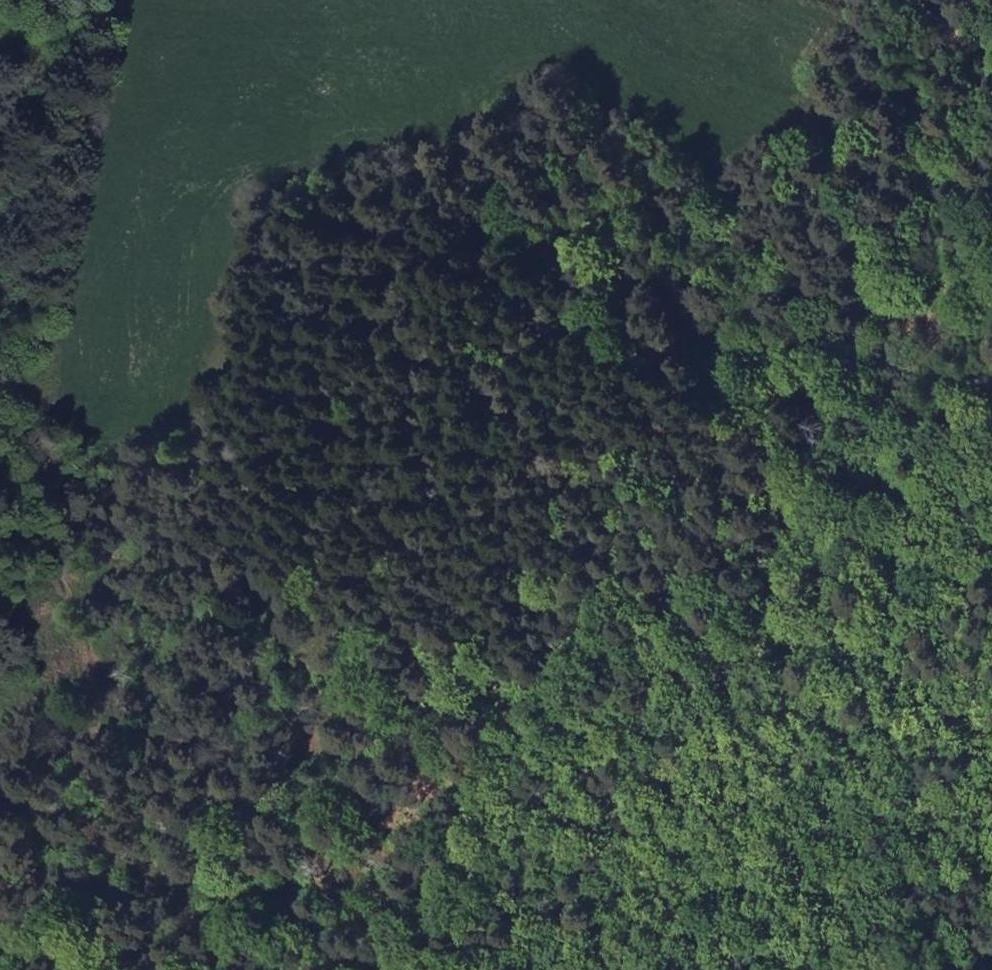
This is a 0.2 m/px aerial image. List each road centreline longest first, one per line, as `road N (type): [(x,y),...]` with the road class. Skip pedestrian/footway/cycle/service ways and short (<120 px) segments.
road 1 (track): [(80,969),(96,674),(0,528)]
road 2 (track): [(769,0),(885,30),(991,77)]

